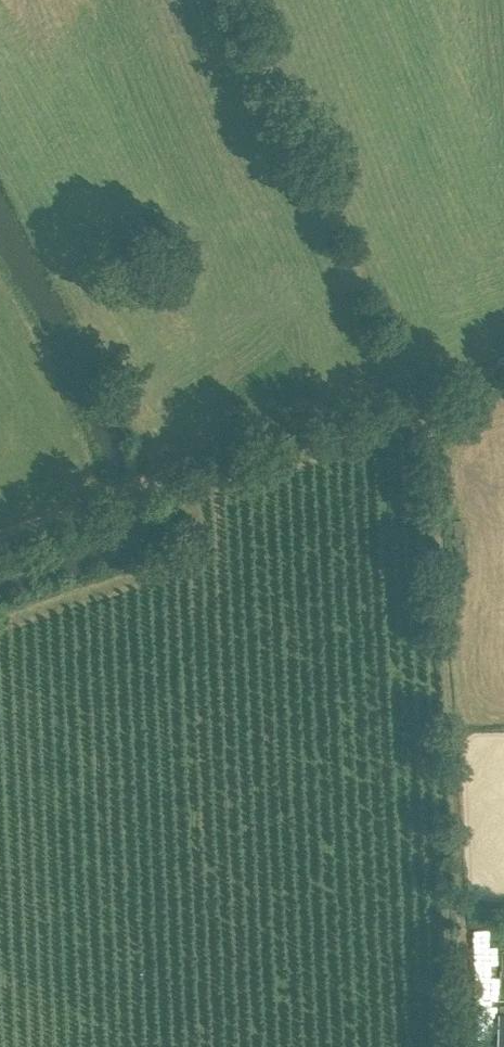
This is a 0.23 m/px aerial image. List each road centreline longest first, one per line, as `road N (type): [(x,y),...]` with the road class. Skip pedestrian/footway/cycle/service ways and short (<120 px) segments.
road 1 (track): [(104,495),(503,363)]

